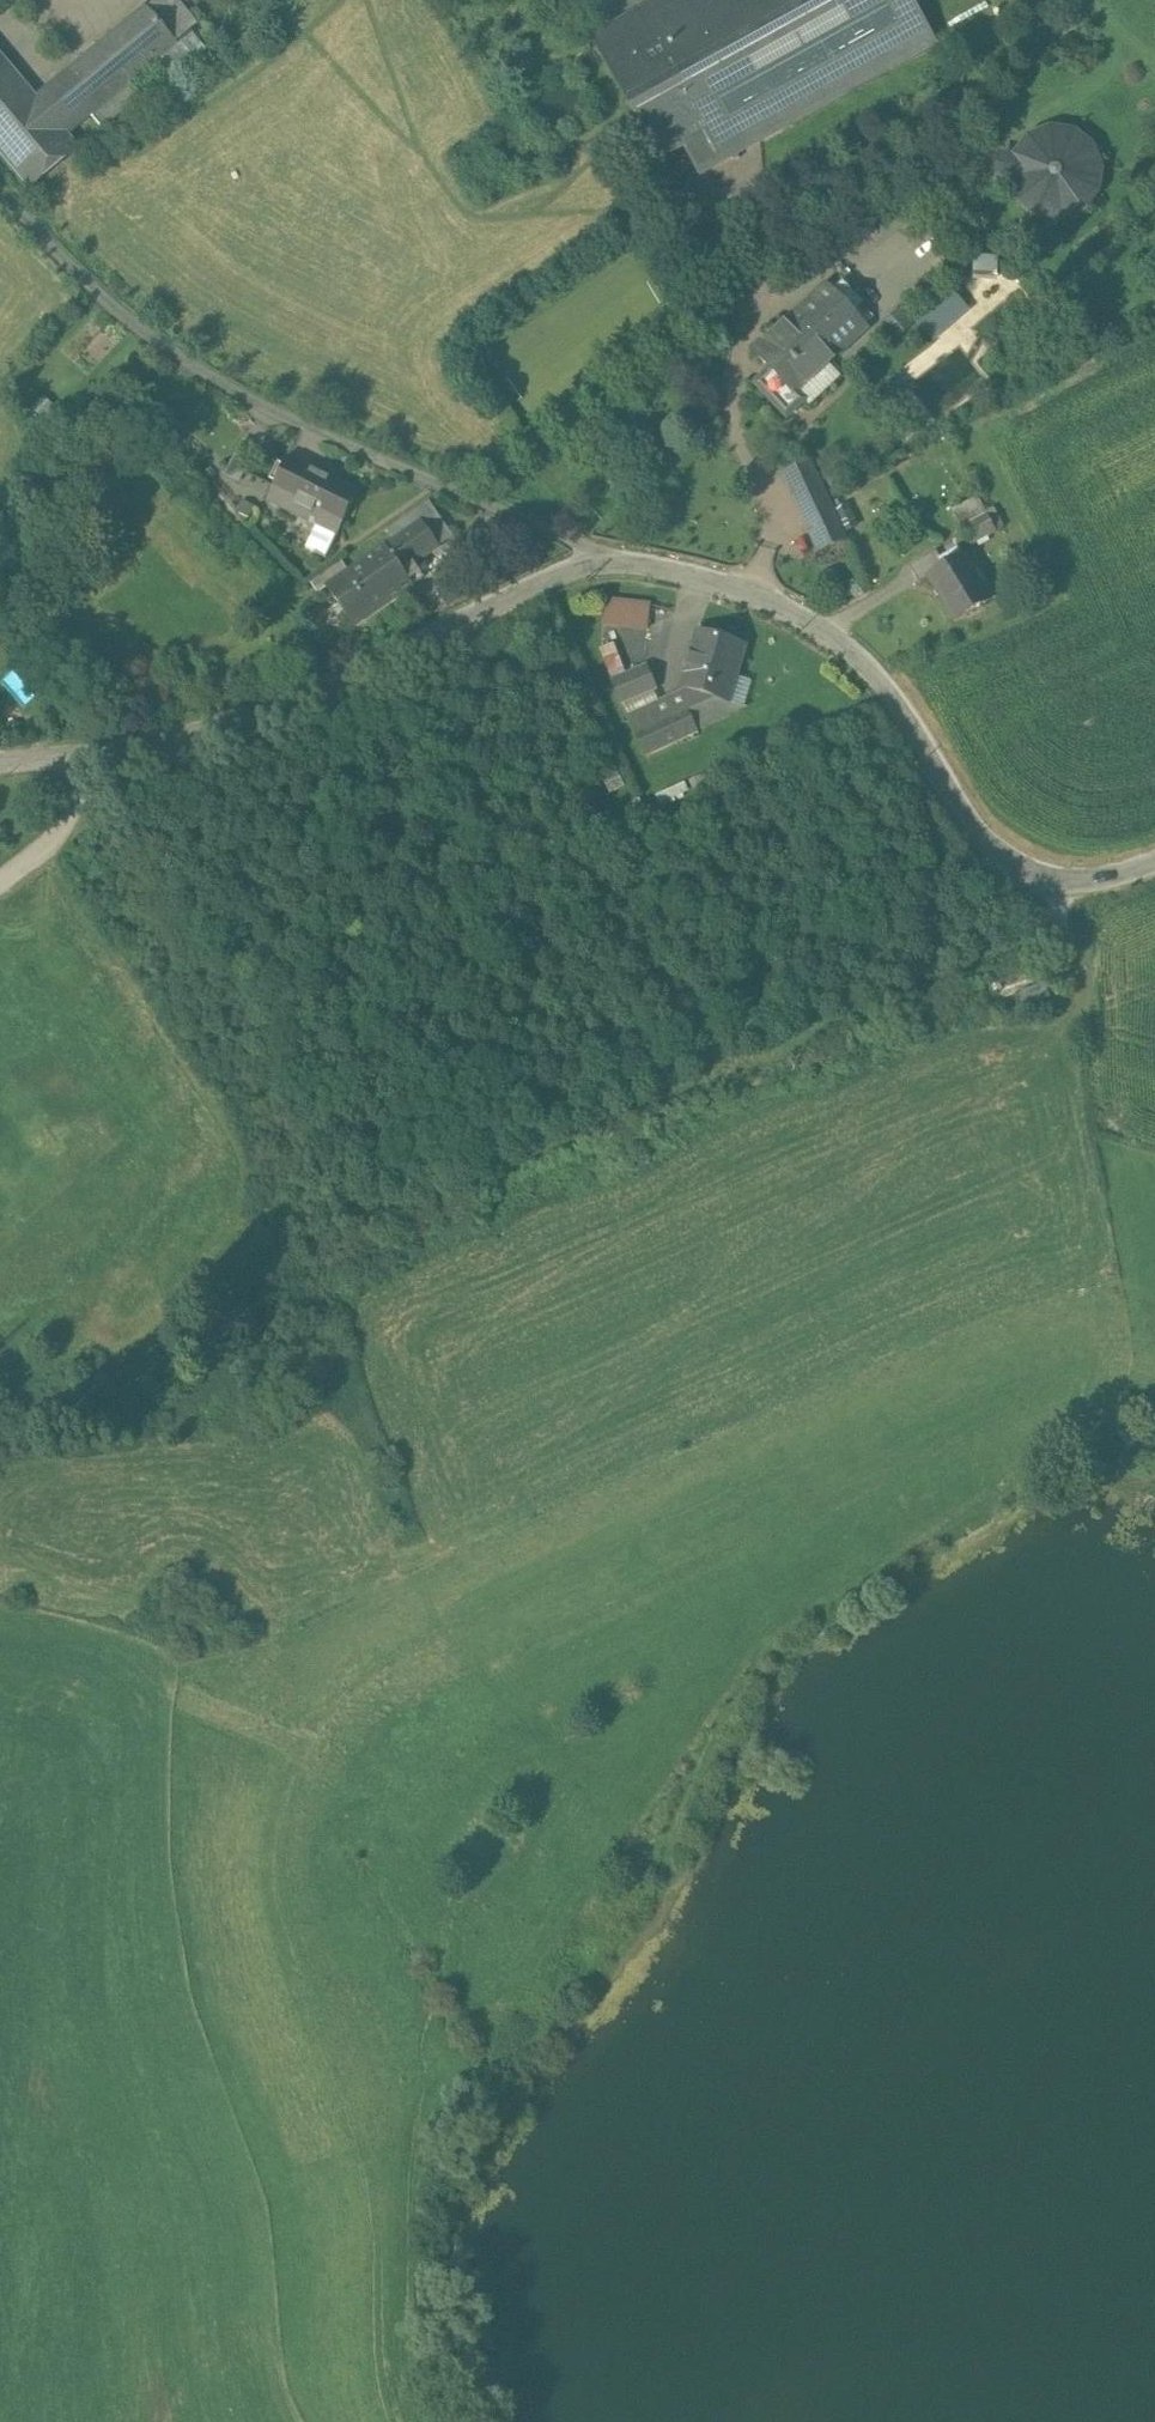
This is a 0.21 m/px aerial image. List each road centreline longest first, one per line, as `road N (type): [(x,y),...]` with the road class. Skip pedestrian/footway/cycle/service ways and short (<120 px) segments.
road 1 (residential): [(0,188),(101,299),(214,378),(389,464),(619,559)]
road 2 (residential): [(1154,858),(1089,885),(1017,877),(998,865),(890,693),(845,643),(761,590),(619,559)]
road 3 (residential): [(619,559),(533,583),(268,710),(185,737),(0,761)]

